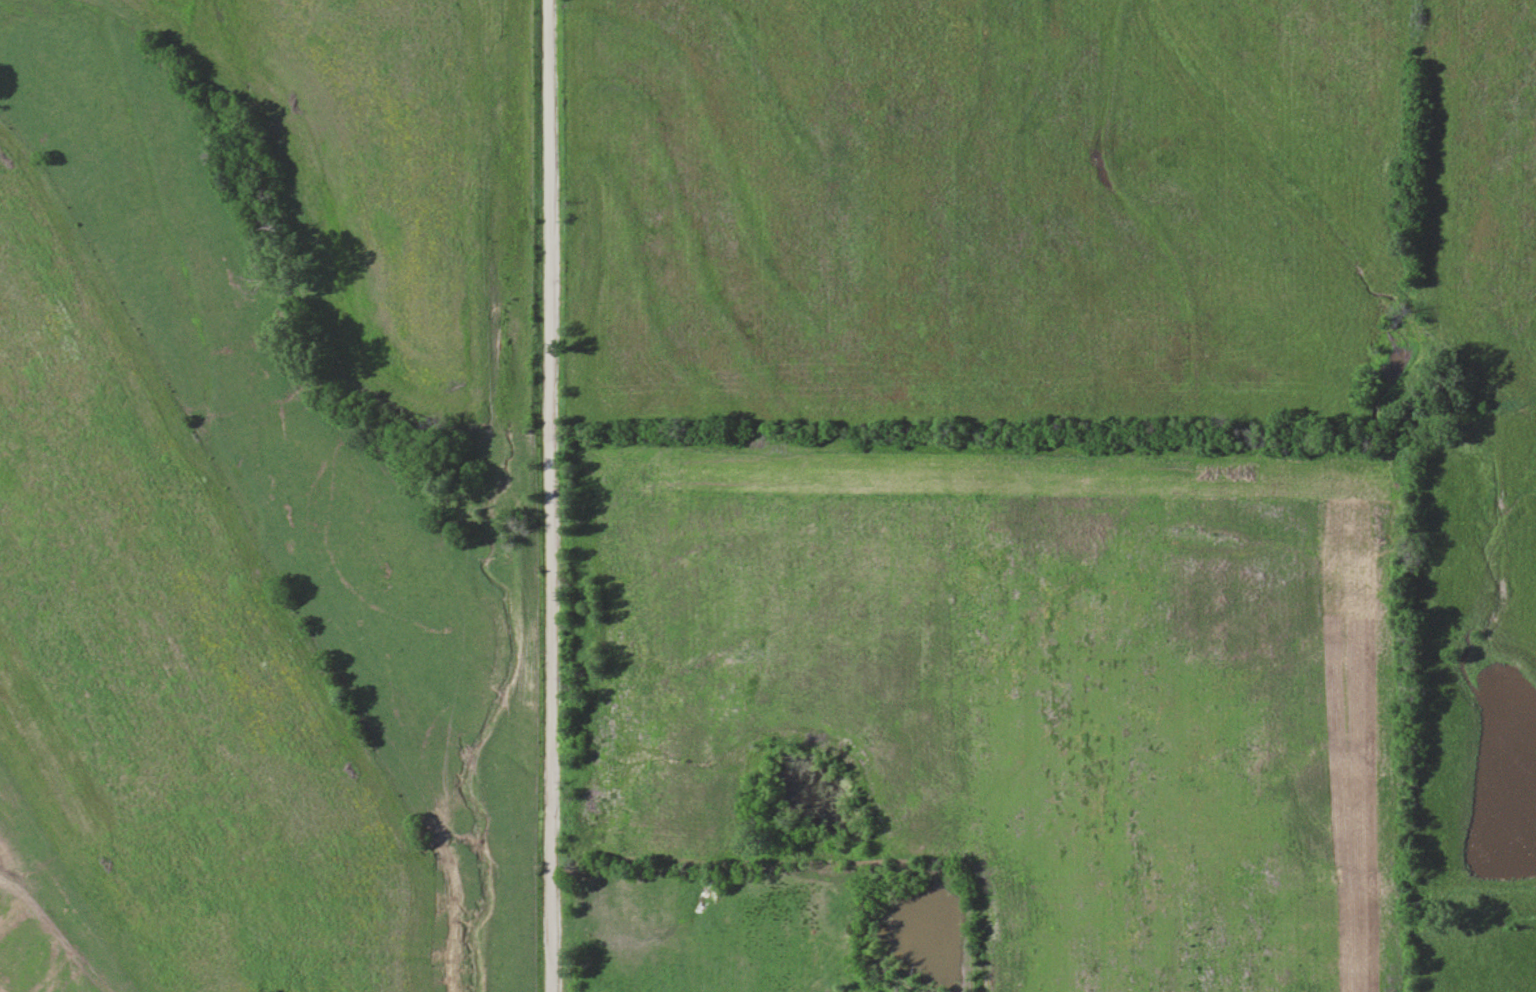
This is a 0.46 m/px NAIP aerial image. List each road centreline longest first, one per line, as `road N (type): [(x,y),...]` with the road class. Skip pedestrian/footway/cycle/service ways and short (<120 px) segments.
road 1 (residential): [(546,991),(546,0)]

